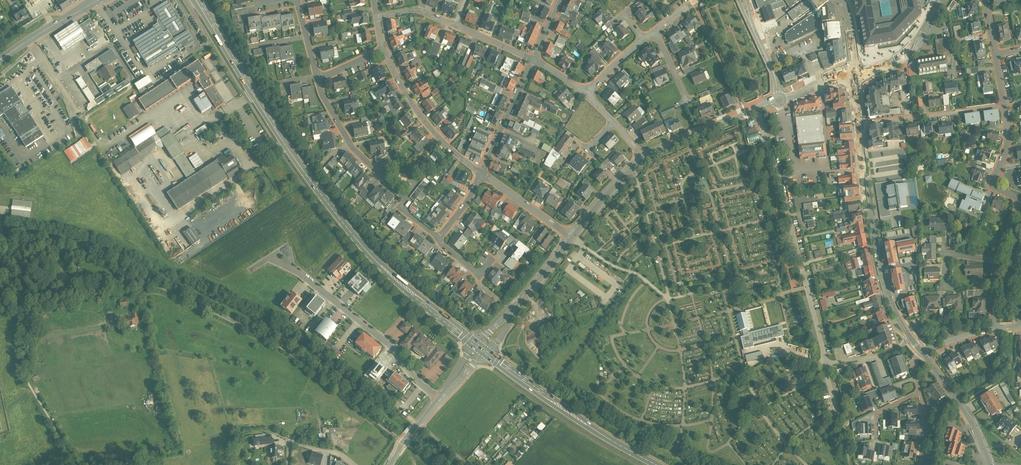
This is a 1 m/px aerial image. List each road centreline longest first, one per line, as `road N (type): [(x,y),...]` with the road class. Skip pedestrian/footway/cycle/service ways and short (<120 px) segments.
road 1 (secondary): [(195,0),(286,147),(356,239),(481,350)]
road 2 (residential): [(755,108),(826,365)]
road 3 (residential): [(860,126),(883,278),(910,337)]
road 4 (secondary): [(481,350),(657,464)]
road 5 (residential): [(291,268),(388,344),(440,399)]
road 6 (residential): [(1007,105),(1009,134),(996,176),(1017,201),(996,258)]
road 7 (residential): [(481,174),(434,133),(383,50)]
road 8 (residential): [(1007,105),(860,126)]
road 9 (tertiary): [(481,350),(572,237)]
road 10 (residential): [(922,353),(971,421),(990,464)]
road 11 (residential): [(534,60),(481,174)]
road 12 (tertiary): [(644,159),(755,108)]

